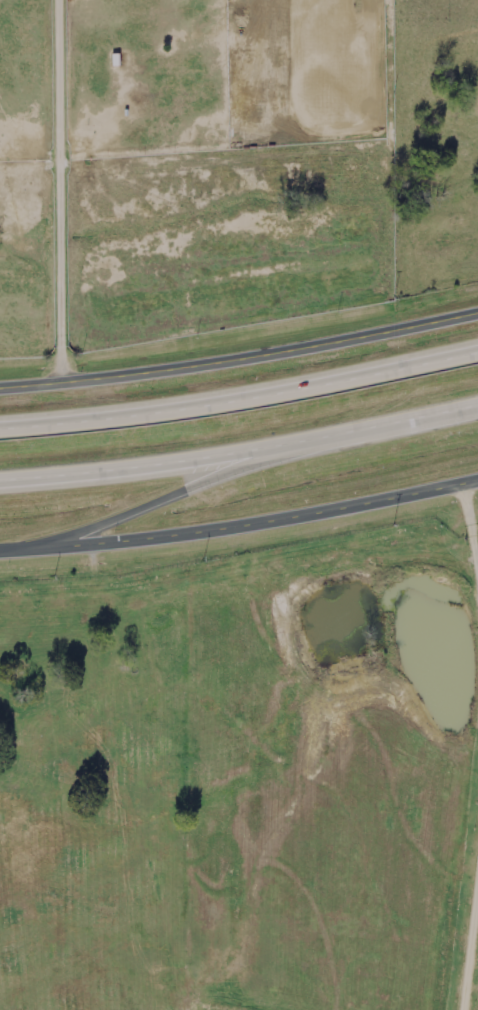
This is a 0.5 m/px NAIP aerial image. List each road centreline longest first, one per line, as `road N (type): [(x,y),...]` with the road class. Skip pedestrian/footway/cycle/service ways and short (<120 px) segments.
road 1 (tertiary): [(477,304),(227,358),(0,383)]
road 2 (motorway): [(477,345),(141,408),(0,422)]
road 3 (motorway): [(0,475),(154,463),(477,405)]
road 4 (tertiary): [(19,551),(239,526),(477,477)]
road 5 (motorway): [(19,551),(362,430)]

